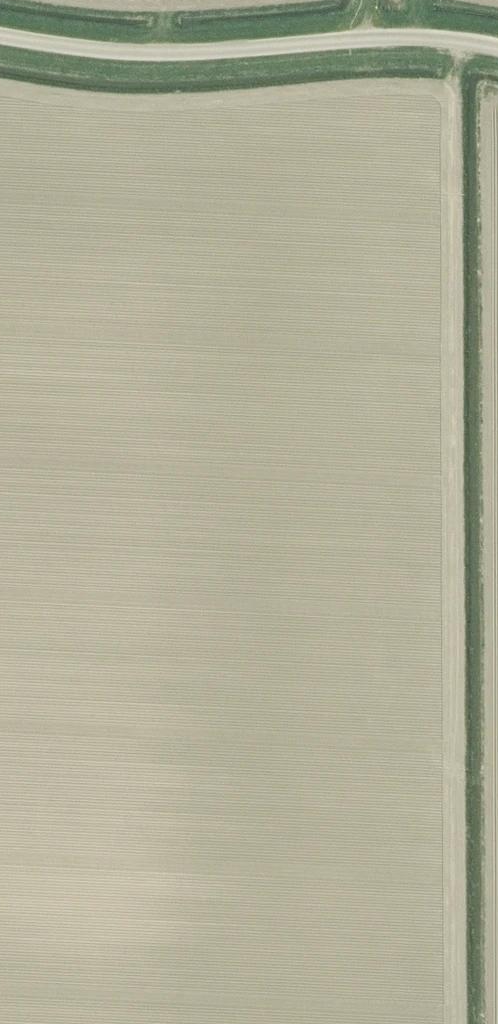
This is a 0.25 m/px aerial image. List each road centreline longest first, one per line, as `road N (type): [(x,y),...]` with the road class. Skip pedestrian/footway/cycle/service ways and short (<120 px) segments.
road 1 (unclassified): [(0,35),(149,53),(398,39),(497,50)]

